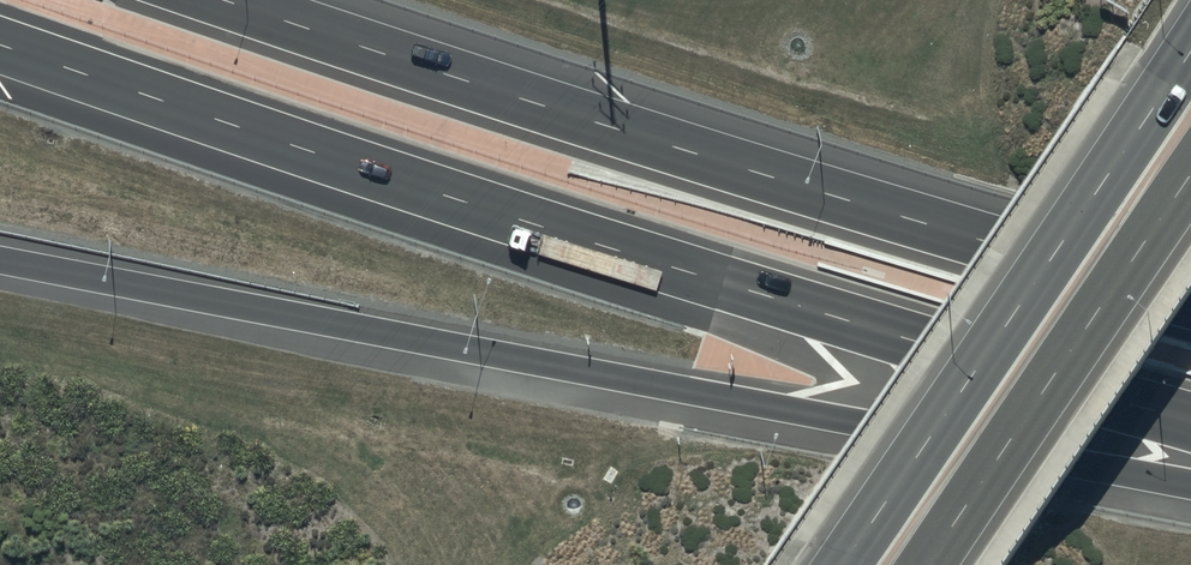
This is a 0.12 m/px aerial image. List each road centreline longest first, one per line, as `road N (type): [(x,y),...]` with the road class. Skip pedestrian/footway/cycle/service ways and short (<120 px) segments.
road 1 (motorway): [(1190,421),(570,235),(0,45)]
road 2 (motorway): [(1190,486),(0,260)]
road 3 (motorway): [(225,0),(683,150),(1190,301)]
road 4 (secondary): [(840,564),(1190,49)]
road 5 (secondary): [(1190,183),(932,564)]

